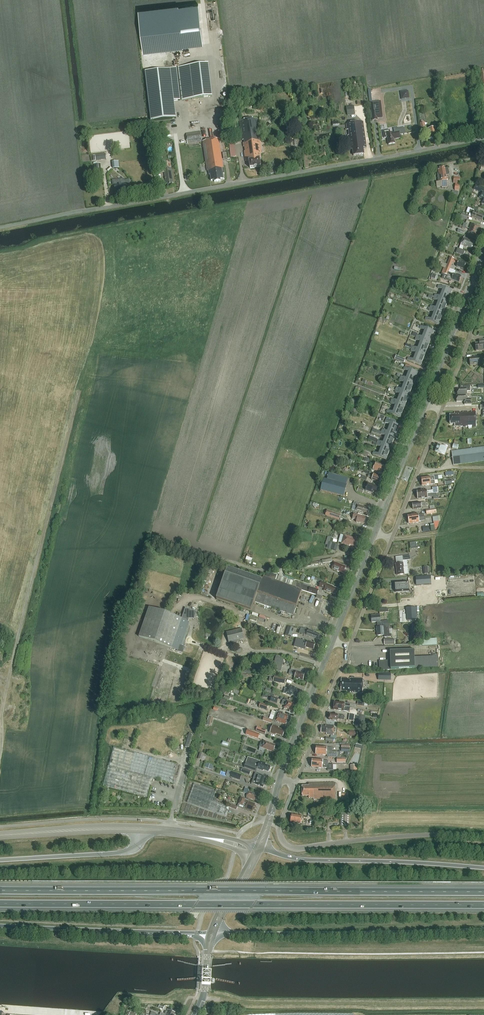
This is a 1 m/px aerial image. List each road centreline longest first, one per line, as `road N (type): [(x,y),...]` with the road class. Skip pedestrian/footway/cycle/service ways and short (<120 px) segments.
road 1 (unclassified): [(0,228),(483,139)]
road 2 (motorway): [(0,904),(483,906)]
road 3 (motorway): [(483,890),(0,890)]
road 4 (track): [(0,756),(7,685),(79,393)]
road 5 (motorway): [(212,933),(483,931)]
road 6 (unclassified): [(483,834),(291,848),(279,829),(295,784)]
road 7 (motorway): [(483,869),(300,860),(259,847)]
road 8 (motorway): [(0,925),(212,933)]
road 9 (tertiary): [(425,403),(483,253)]
road 10 (motorway): [(145,829),(125,853),(0,860)]
road 11 (unclassified): [(295,784),(350,646)]
road 12 (tertiary): [(280,778),(333,641)]
road 13 (tertiary): [(145,829),(0,835)]
road 14 (unclassified): [(392,539),(442,410)]
road 15 (tertiary): [(375,532),(425,403)]

